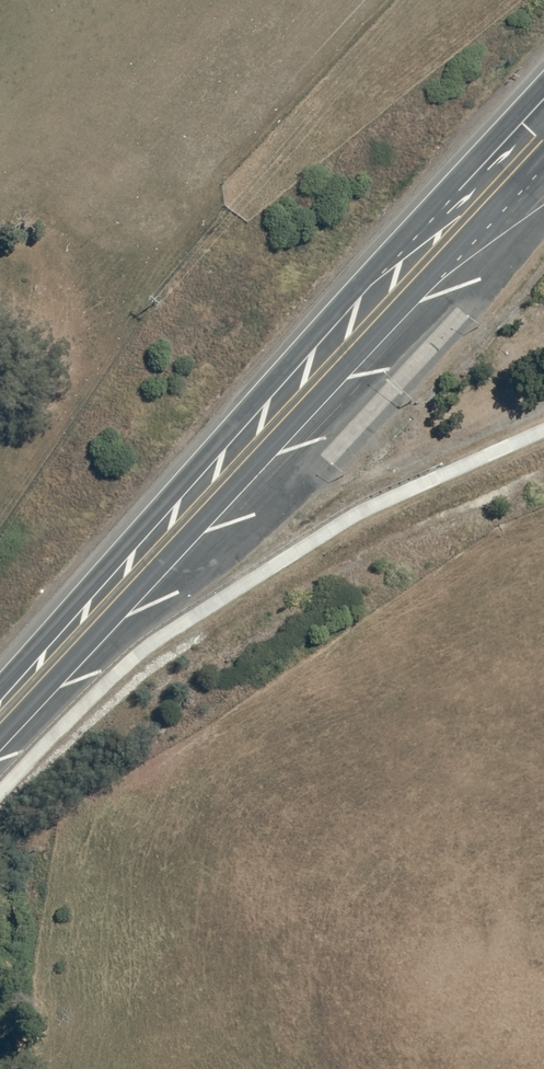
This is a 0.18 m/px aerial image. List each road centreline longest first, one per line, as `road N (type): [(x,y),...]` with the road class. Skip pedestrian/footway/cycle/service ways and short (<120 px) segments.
road 1 (trunk): [(472,233),(0,738)]
road 2 (trunk): [(0,684),(365,279)]
road 3 (trunk): [(365,279),(535,96)]
road 4 (trunk): [(365,279),(458,208),(543,114)]

